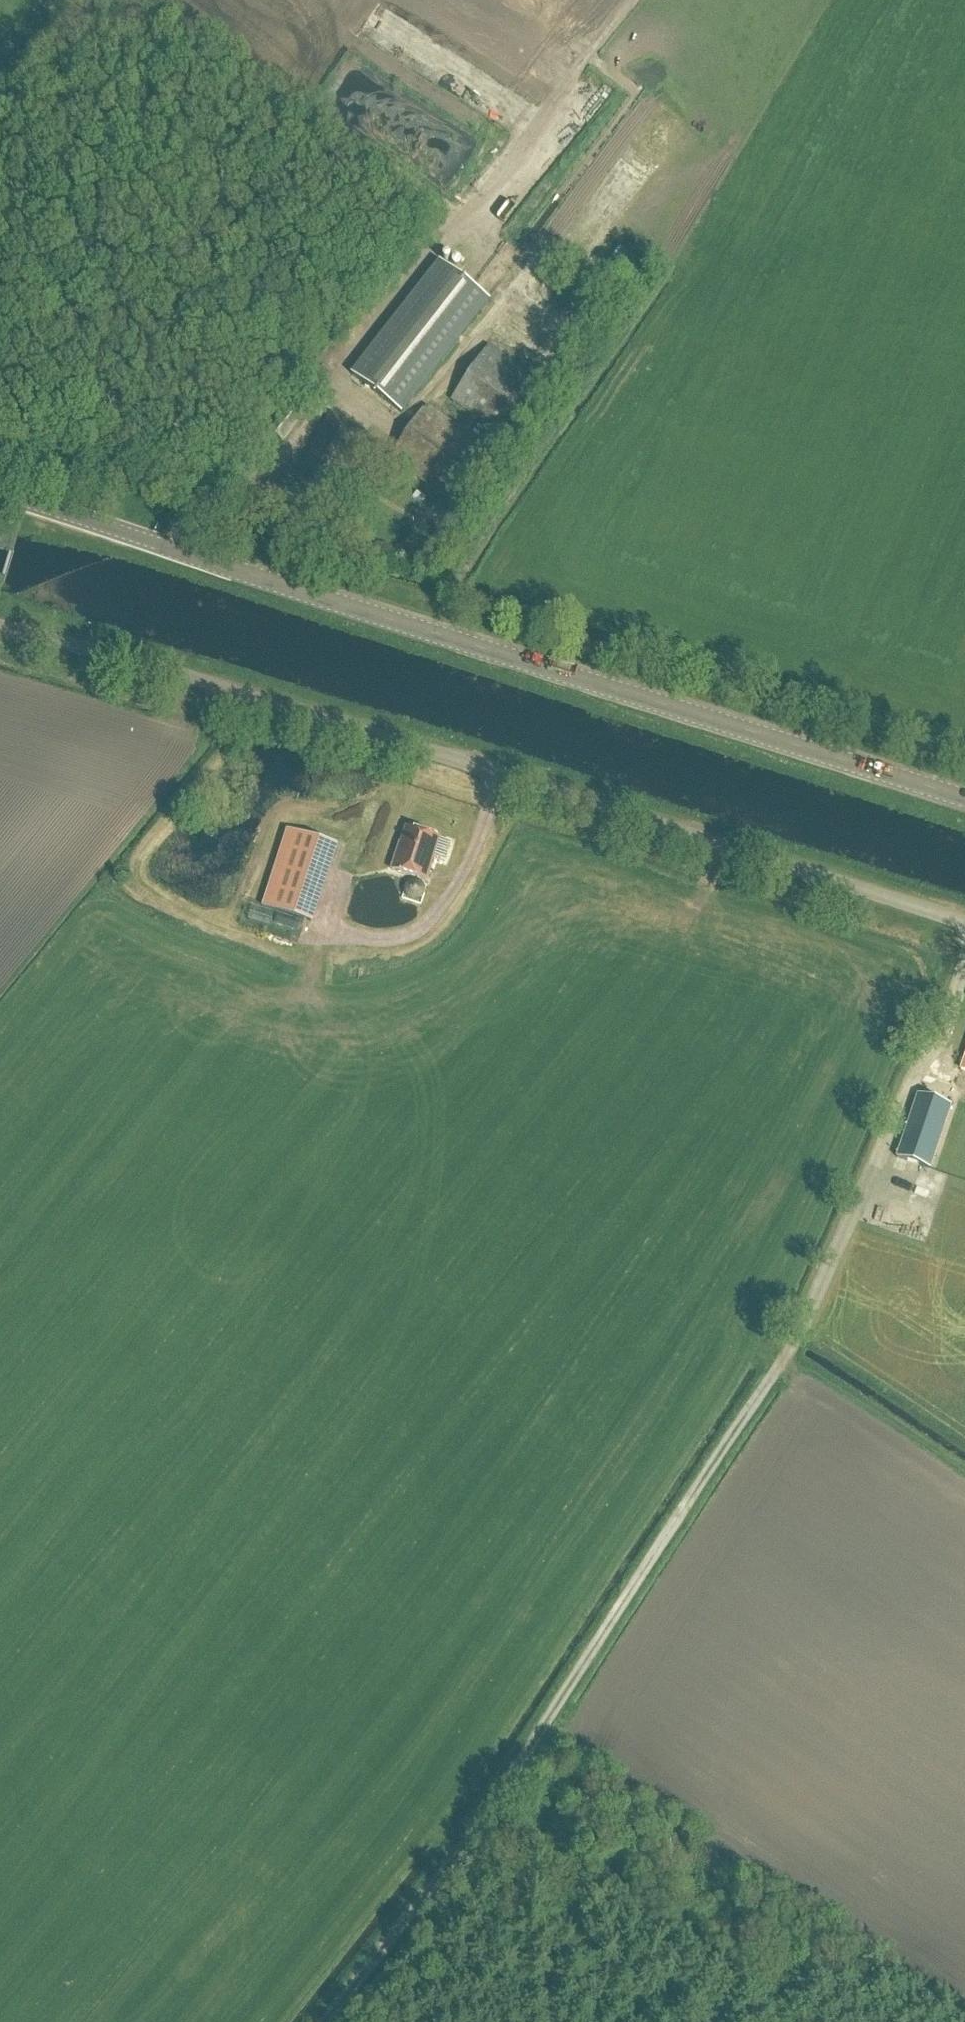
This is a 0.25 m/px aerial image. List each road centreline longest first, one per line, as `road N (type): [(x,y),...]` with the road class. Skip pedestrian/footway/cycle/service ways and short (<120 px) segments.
road 1 (tertiary): [(964,799),(0,495)]
road 2 (unclassified): [(964,924),(204,681),(0,626)]

